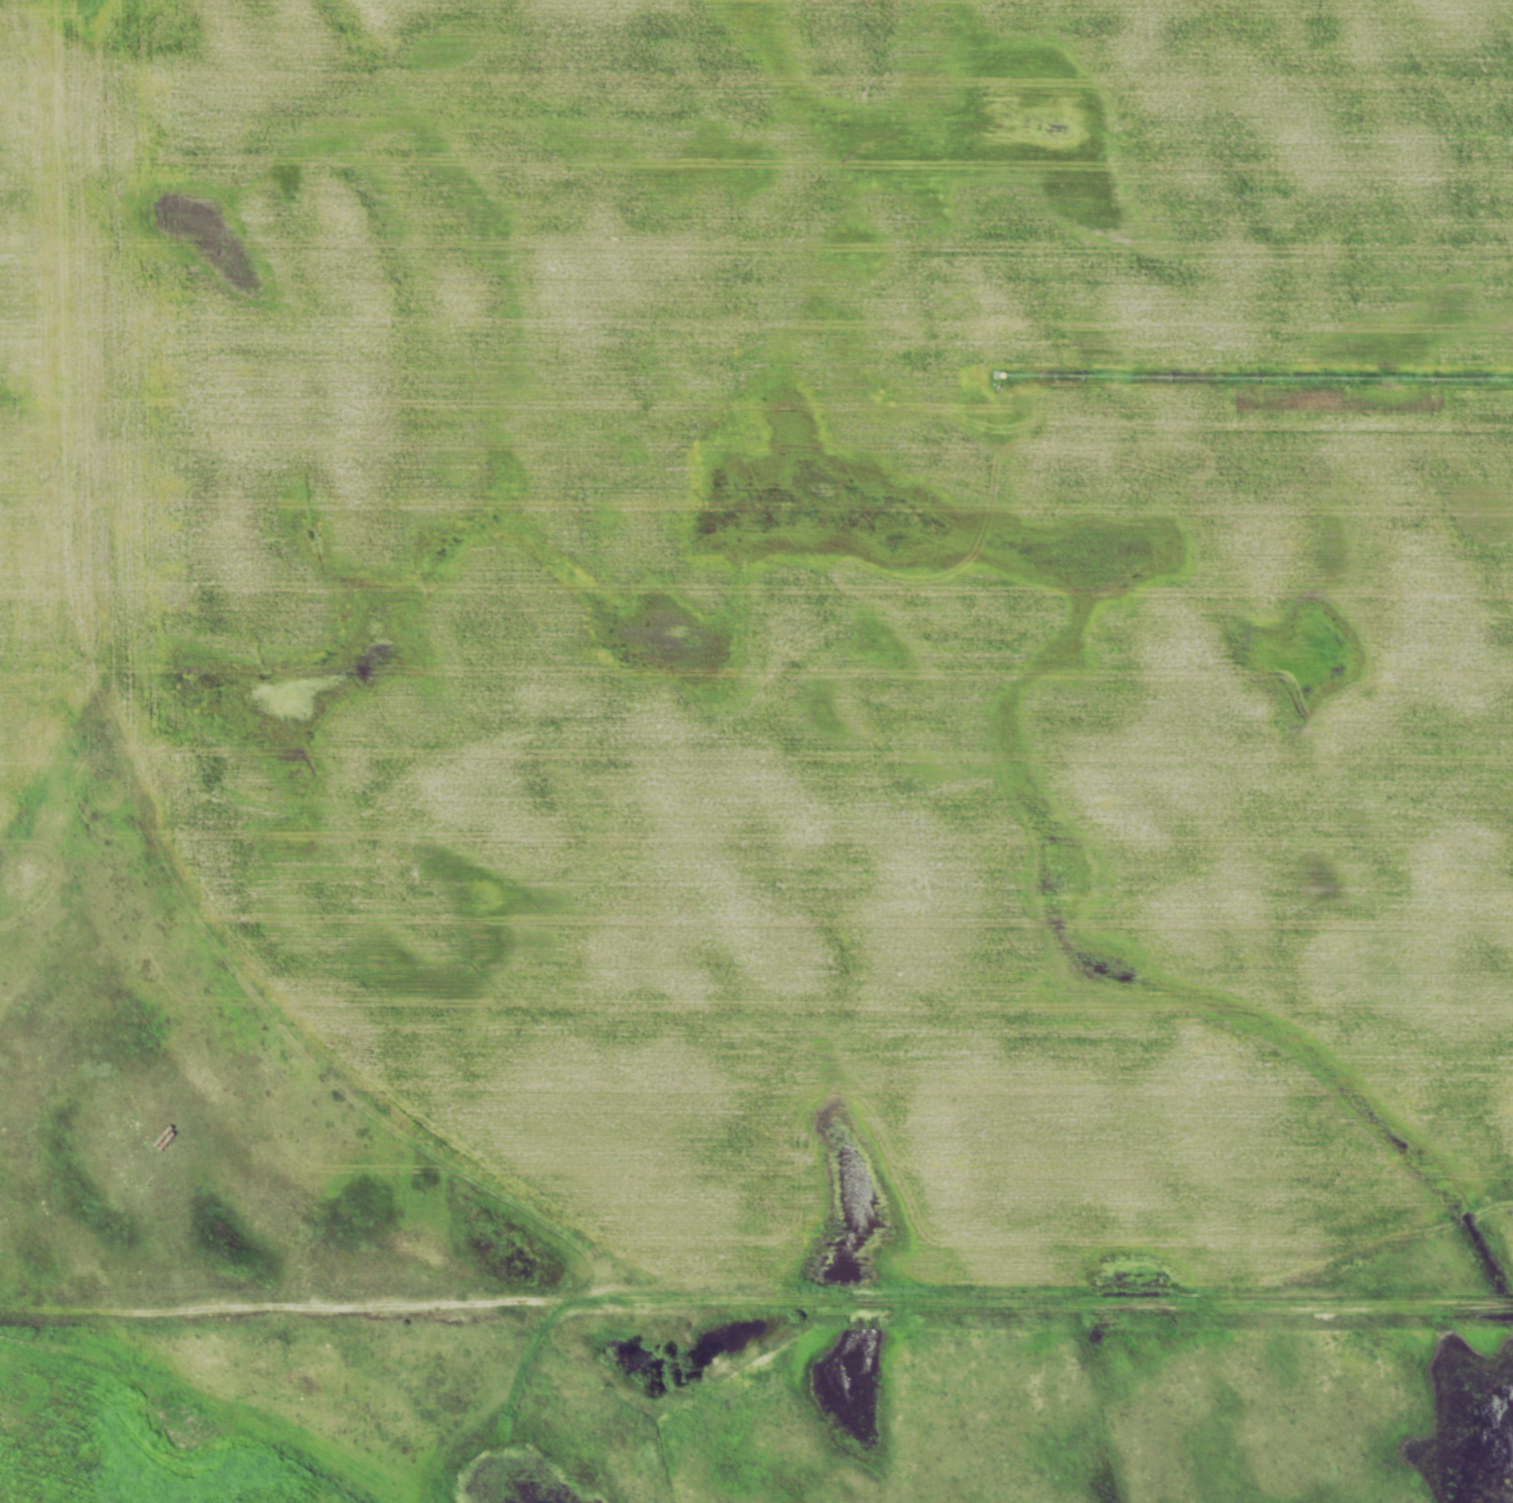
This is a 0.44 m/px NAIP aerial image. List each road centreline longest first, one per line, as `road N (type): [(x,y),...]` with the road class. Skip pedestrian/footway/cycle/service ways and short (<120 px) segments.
road 1 (residential): [(0,1314),(1512,1307)]

